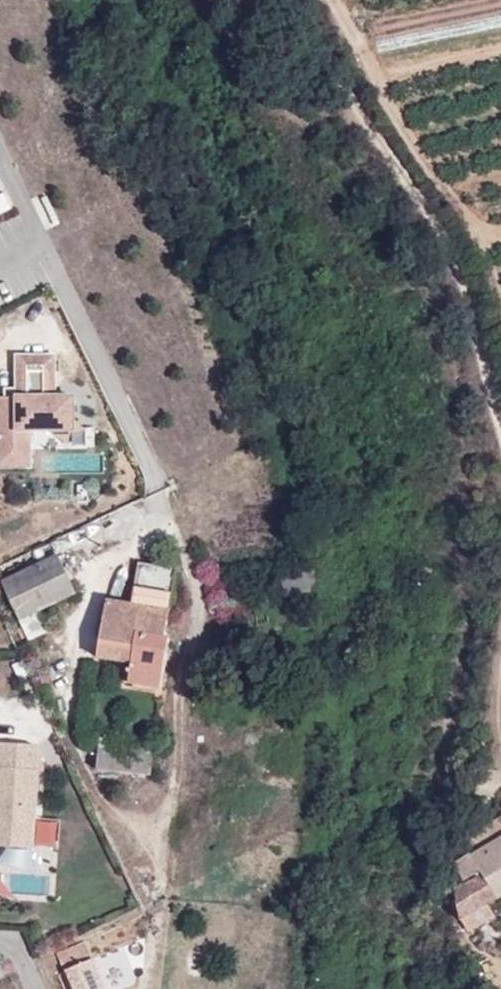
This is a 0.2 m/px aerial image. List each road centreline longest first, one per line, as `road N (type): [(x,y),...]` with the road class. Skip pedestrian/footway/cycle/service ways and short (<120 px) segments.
road 1 (track): [(335,0),(395,115),(483,239),(500,234)]

